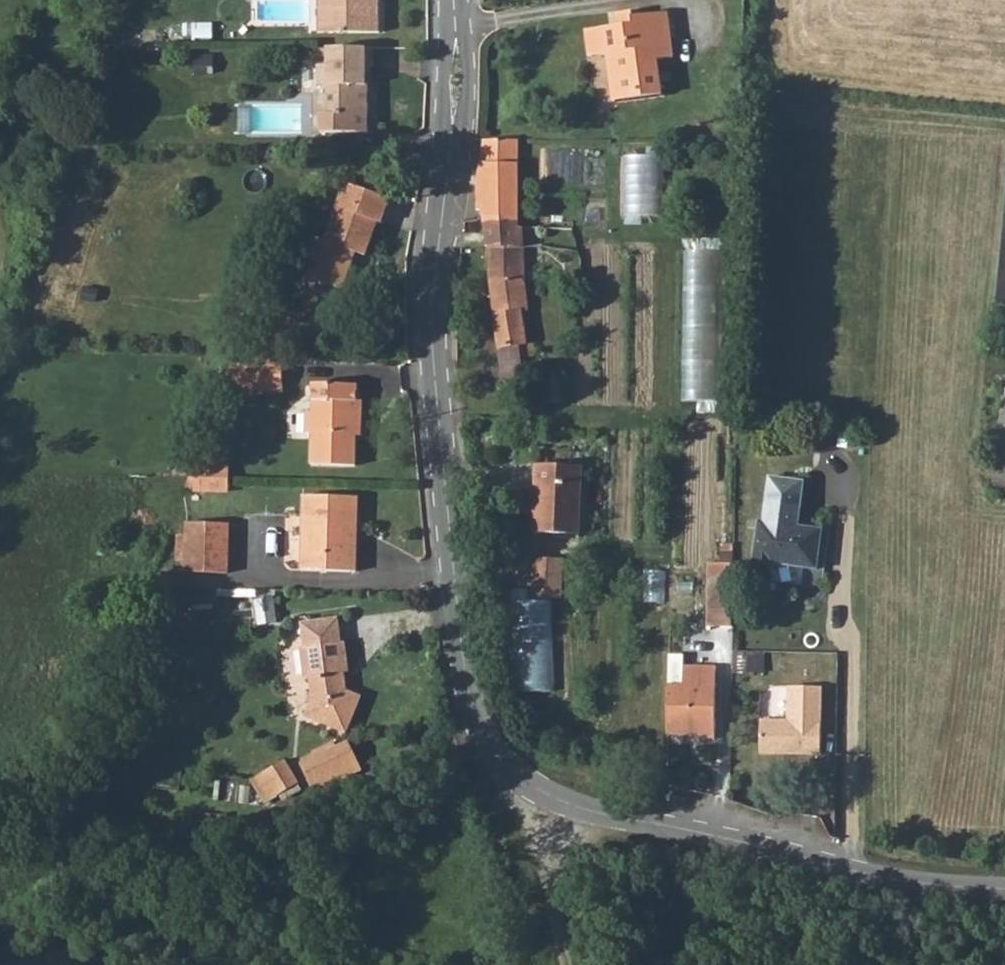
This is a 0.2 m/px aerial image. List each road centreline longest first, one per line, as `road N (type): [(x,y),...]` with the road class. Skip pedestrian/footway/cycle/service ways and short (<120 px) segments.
road 1 (residential): [(452,0),(454,90),(427,331),(449,608),(458,666),(482,731),(542,795),(608,821),(910,885),(1004,888)]
road 2 (track): [(561,964),(552,938),(542,795)]

